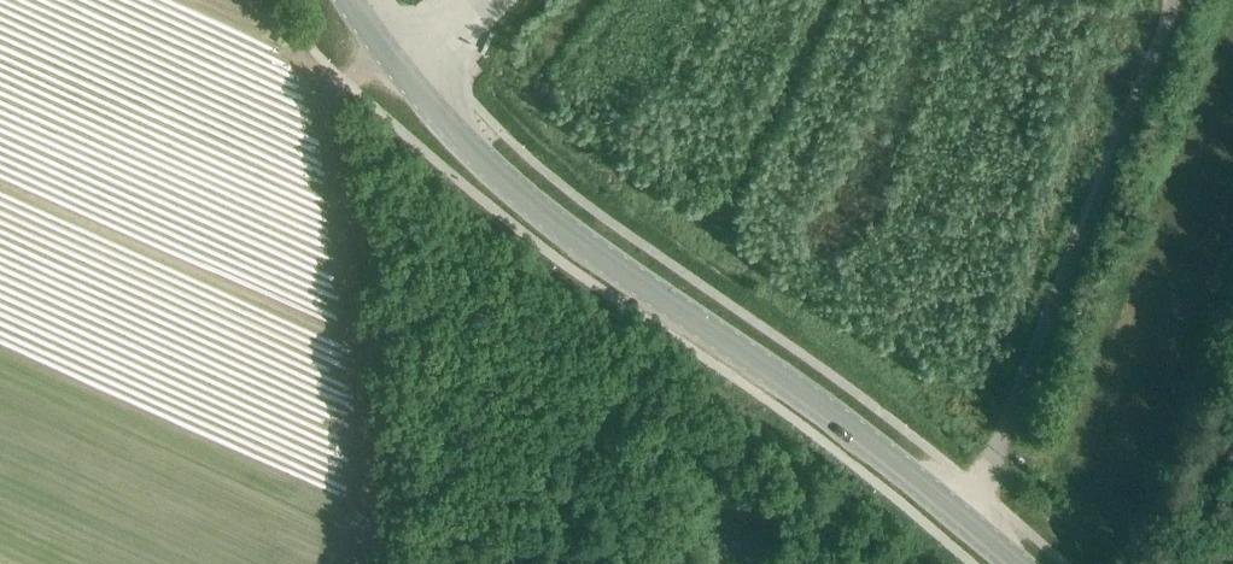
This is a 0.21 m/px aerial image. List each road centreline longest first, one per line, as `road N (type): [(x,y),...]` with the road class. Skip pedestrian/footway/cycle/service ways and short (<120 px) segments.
road 1 (secondary): [(969,523),(798,388),(569,231),(485,159),(352,0)]
road 2 (unclassified): [(969,523),(1174,0)]
road 3 (track): [(385,46),(347,84),(343,117),(374,422),(369,563)]

